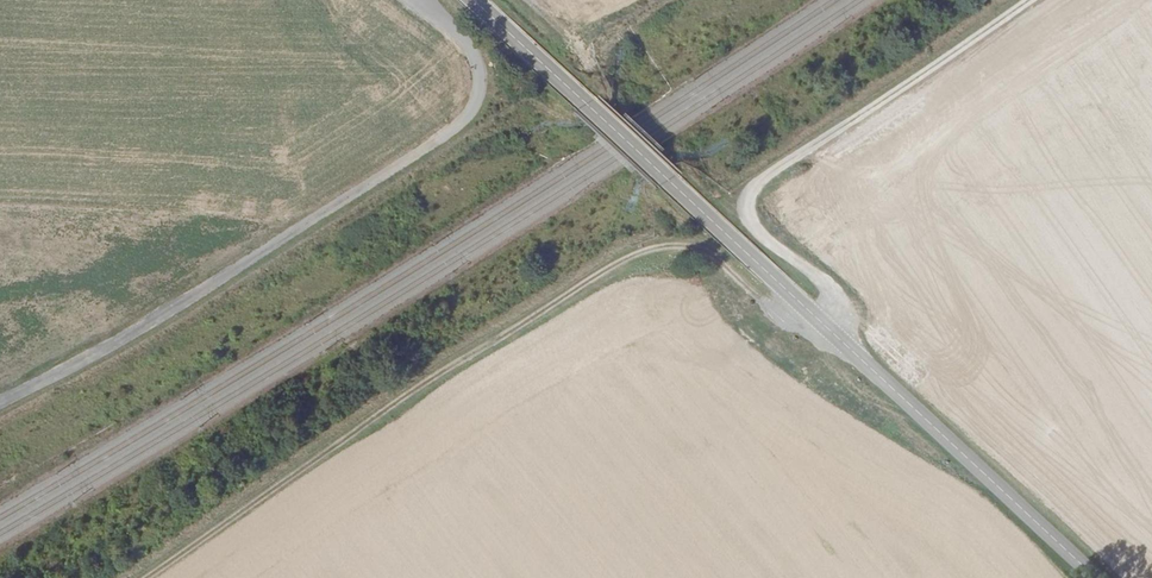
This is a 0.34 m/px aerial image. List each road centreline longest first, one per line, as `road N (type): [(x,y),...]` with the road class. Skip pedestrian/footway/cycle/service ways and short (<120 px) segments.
road 1 (tertiary): [(1097,577),(476,0)]
road 2 (track): [(147,577),(433,379),(631,256),(691,248),(732,271),(780,318),(811,313)]
road 3 (track): [(433,0),(475,54),(475,103),(460,123),(180,302),(0,402)]
road 4 (track): [(1034,0),(749,188),(748,220),(835,291),(840,312),(829,329)]

